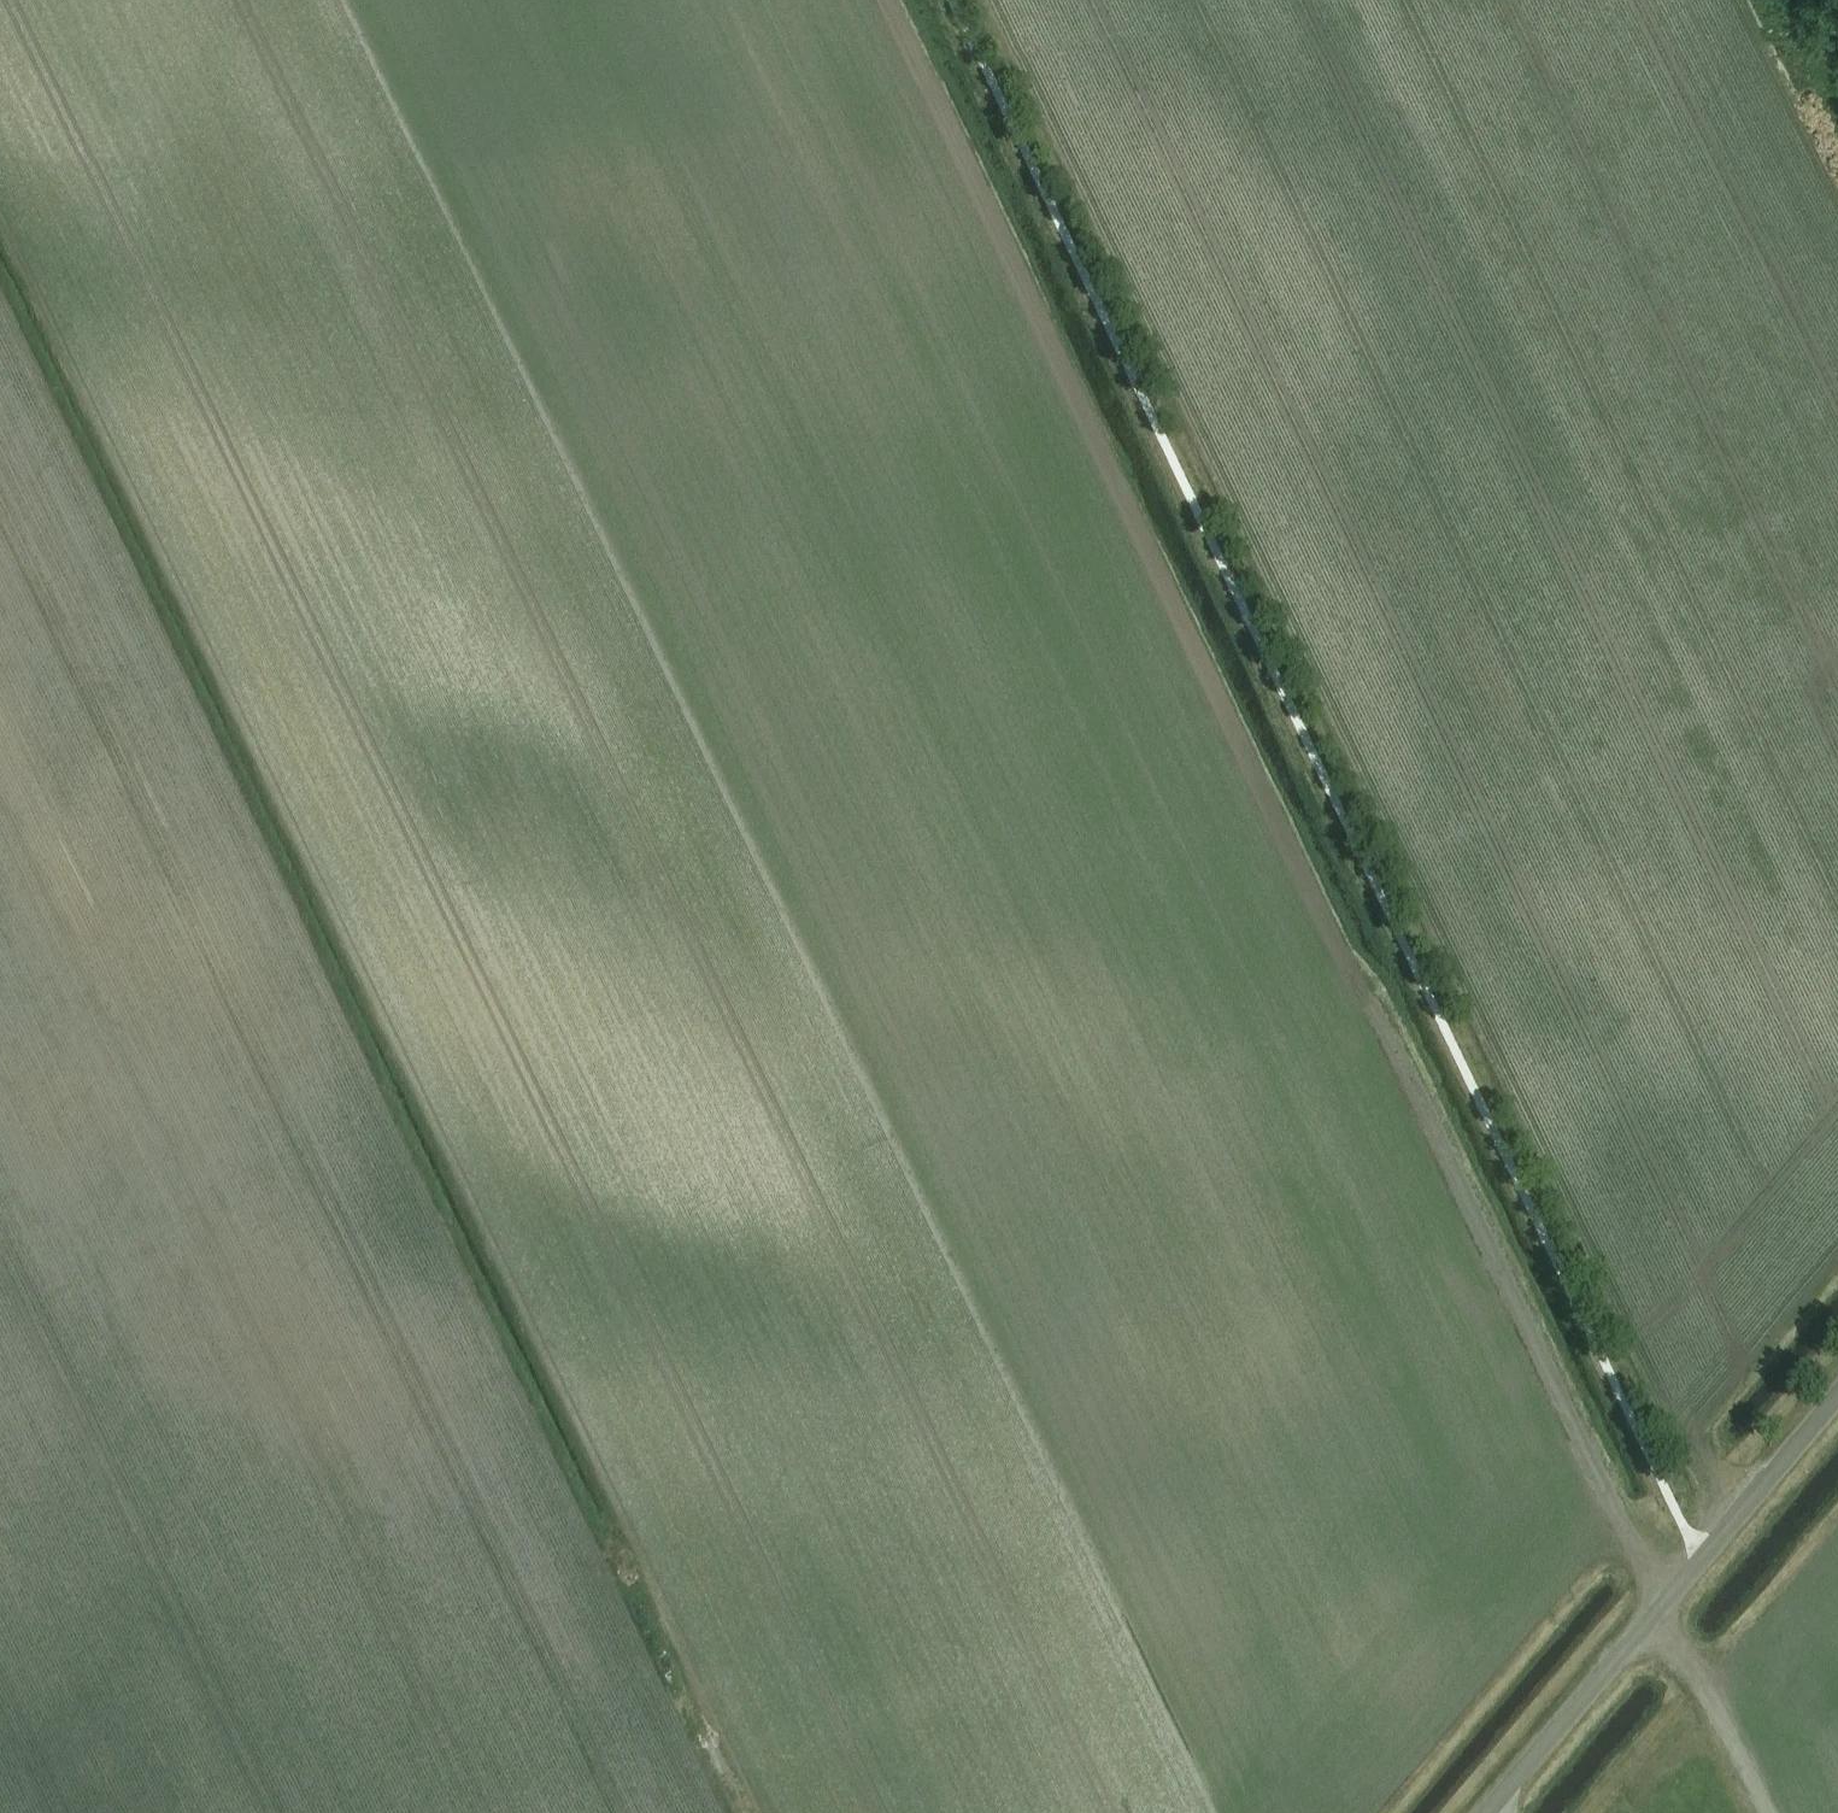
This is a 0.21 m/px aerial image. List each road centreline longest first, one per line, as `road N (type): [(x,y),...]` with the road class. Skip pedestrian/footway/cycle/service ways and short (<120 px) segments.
road 1 (unclassified): [(1484,1812),(1837,1398)]

